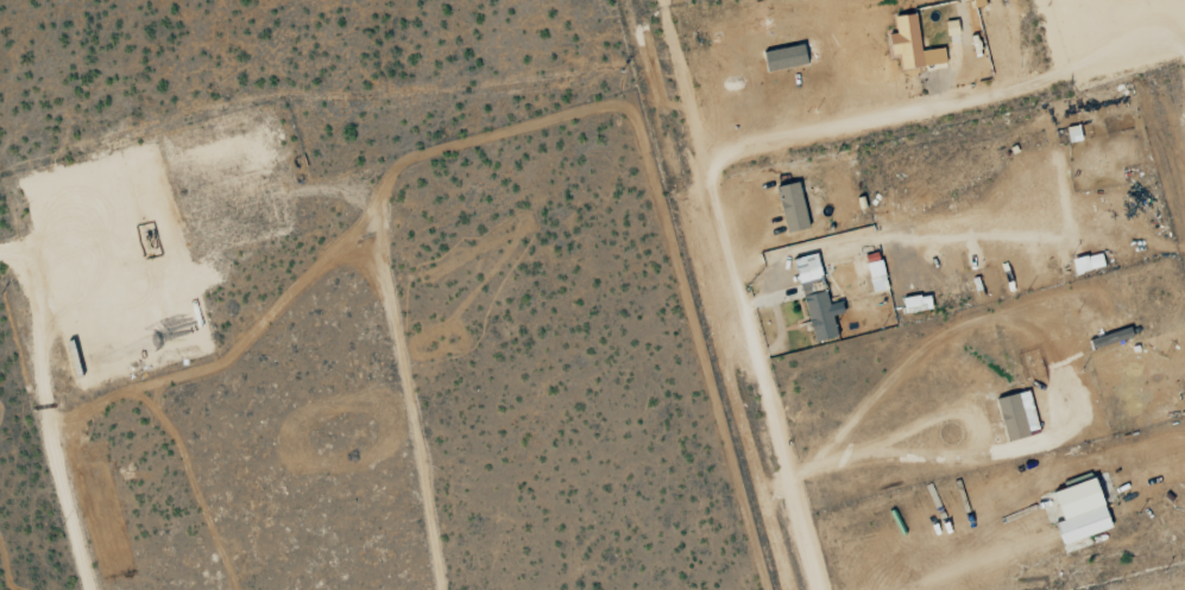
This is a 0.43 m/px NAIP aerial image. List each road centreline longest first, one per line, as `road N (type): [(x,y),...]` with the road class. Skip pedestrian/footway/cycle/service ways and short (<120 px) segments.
road 1 (track): [(821,589),(708,164)]
road 2 (track): [(1184,10),(1052,0)]

